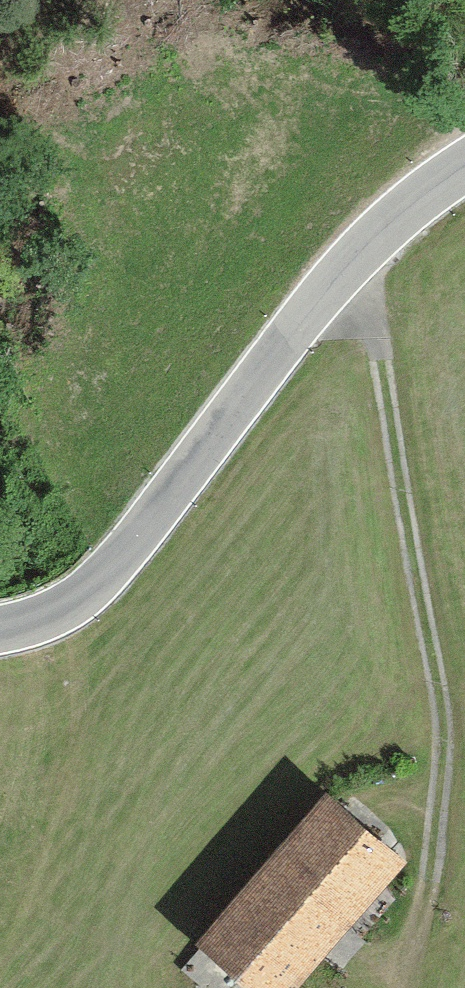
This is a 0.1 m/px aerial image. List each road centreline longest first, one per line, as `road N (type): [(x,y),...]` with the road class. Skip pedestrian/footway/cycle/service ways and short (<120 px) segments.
road 1 (track): [(344,273),(420,608),(439,764),(421,987)]
road 2 (tertiary): [(464,167),(431,187),(344,273),(102,583),(39,623),(0,634)]

